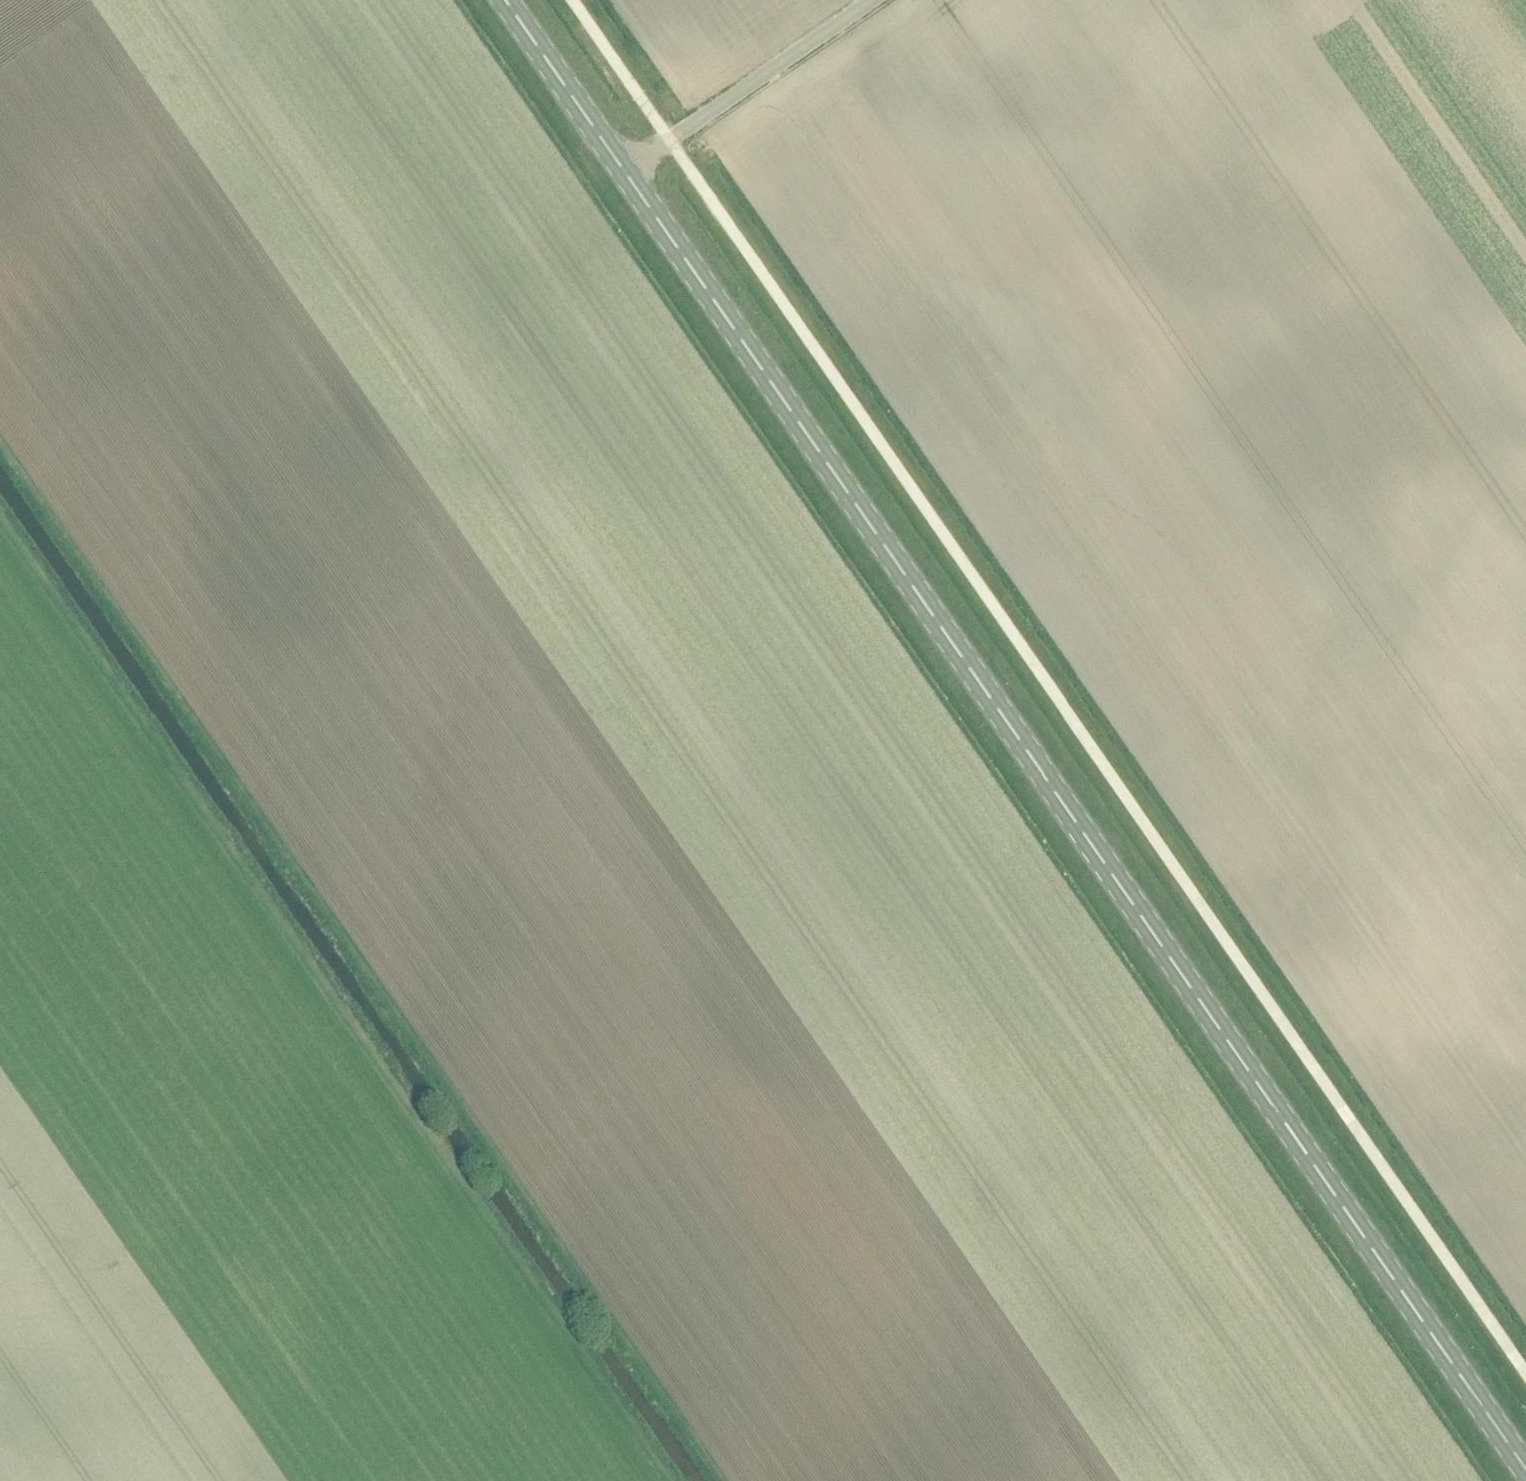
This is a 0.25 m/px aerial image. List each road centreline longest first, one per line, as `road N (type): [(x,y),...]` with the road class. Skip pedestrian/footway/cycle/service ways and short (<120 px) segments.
road 1 (primary): [(1525,1472),(504,0)]

